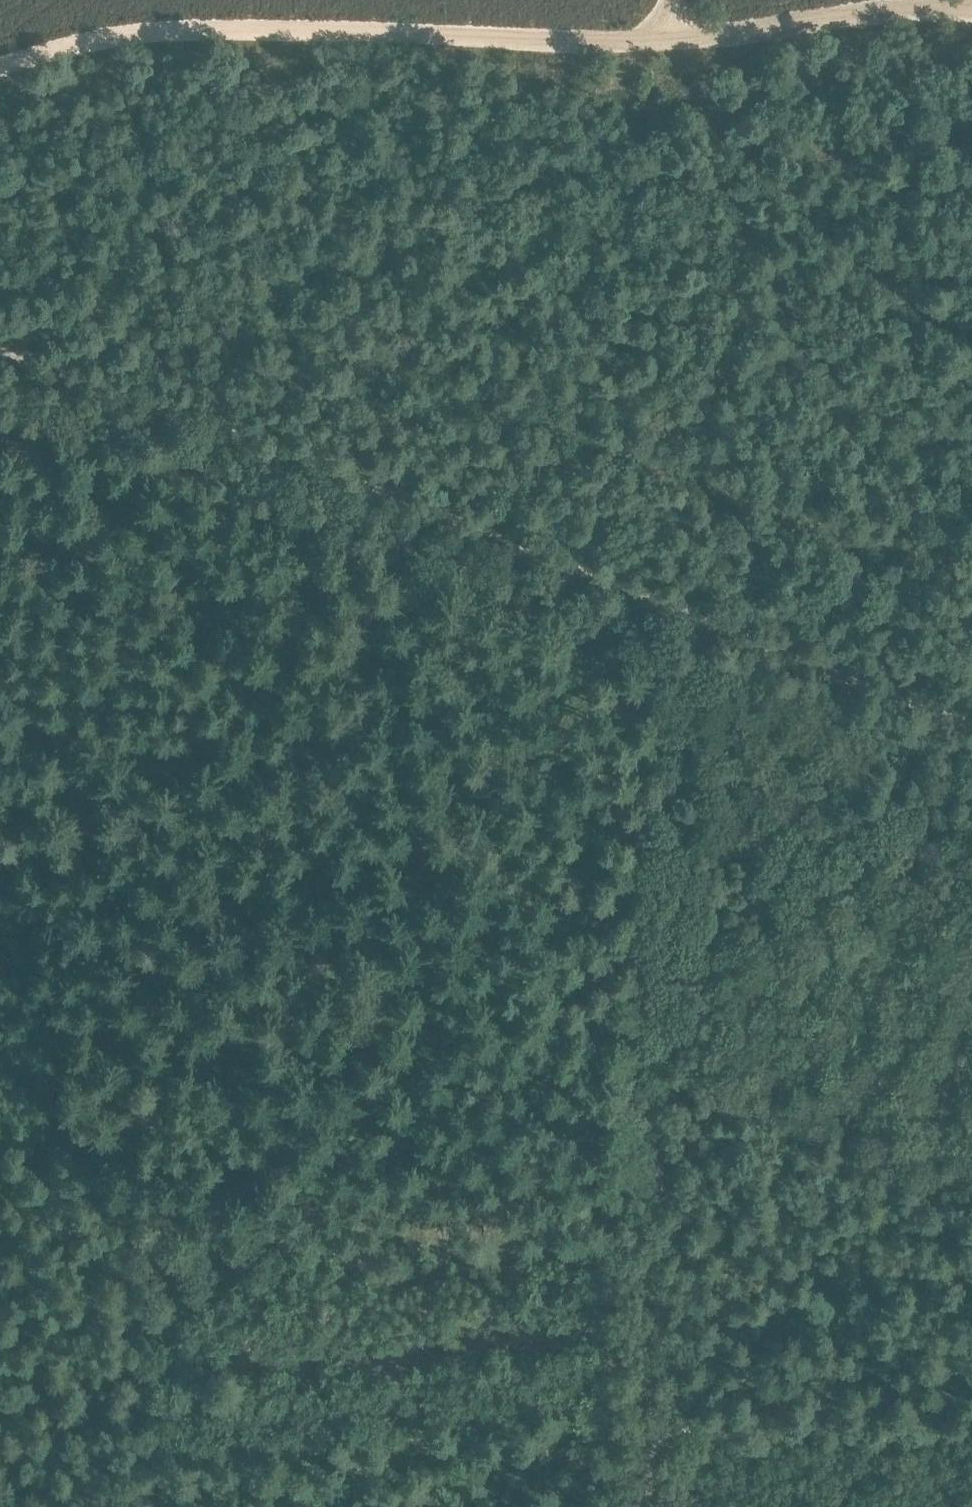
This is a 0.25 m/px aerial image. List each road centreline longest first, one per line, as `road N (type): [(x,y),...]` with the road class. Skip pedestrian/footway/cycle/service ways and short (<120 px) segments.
road 1 (track): [(0,349),(971,722)]
road 2 (track): [(667,1033),(184,855),(144,829),(112,770),(43,724),(0,715)]
road 3 (track): [(666,0),(669,38),(181,31),(91,39),(0,67)]
road 4 (track): [(667,1033),(696,615)]
road 5 (track): [(656,1506),(652,1423),(971,1426)]
road 6 (track): [(652,1423),(665,1071)]
road 7 (track): [(971,1195),(665,1071)]
road 8 (track): [(971,6),(880,5),(669,38)]

